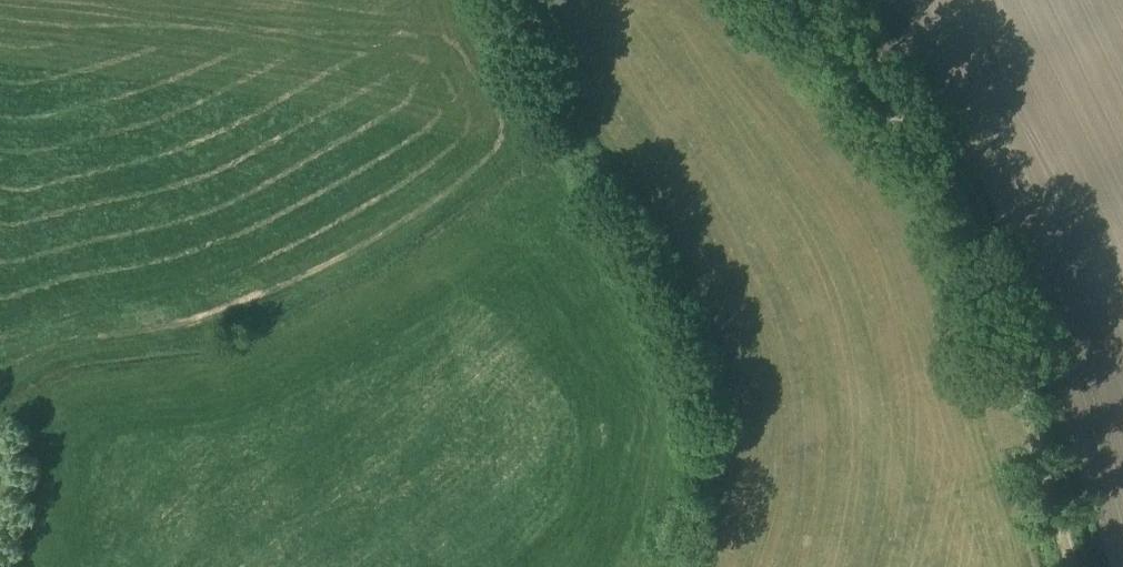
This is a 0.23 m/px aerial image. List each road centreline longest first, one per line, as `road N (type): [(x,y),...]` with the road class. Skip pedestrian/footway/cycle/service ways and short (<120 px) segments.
road 1 (track): [(816,0),(872,66),(938,173),(993,315),(1068,566)]

